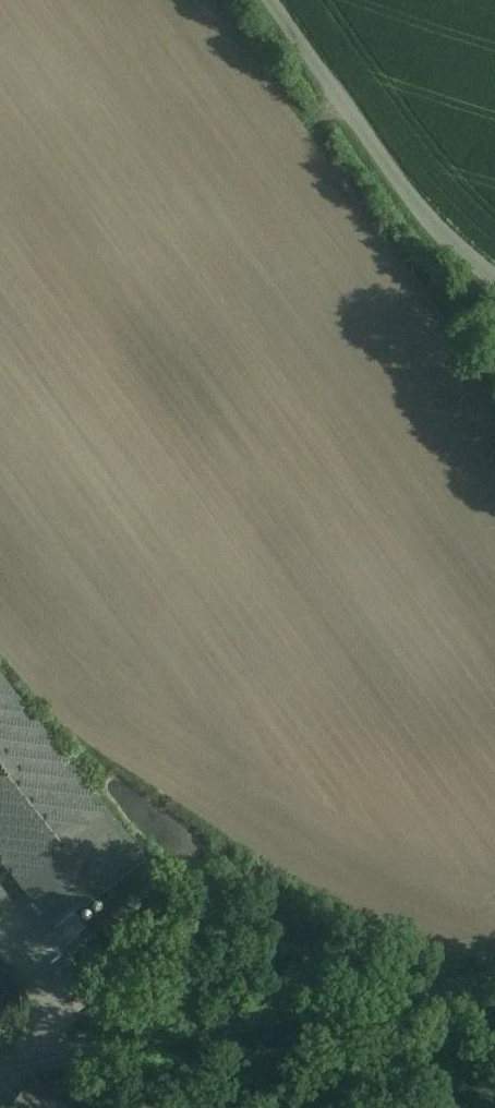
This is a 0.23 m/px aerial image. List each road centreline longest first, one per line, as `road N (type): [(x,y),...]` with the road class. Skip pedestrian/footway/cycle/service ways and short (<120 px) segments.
road 1 (unclassified): [(0,1070),(494,975)]
road 2 (unclassified): [(494,287),(403,188),(271,0)]

